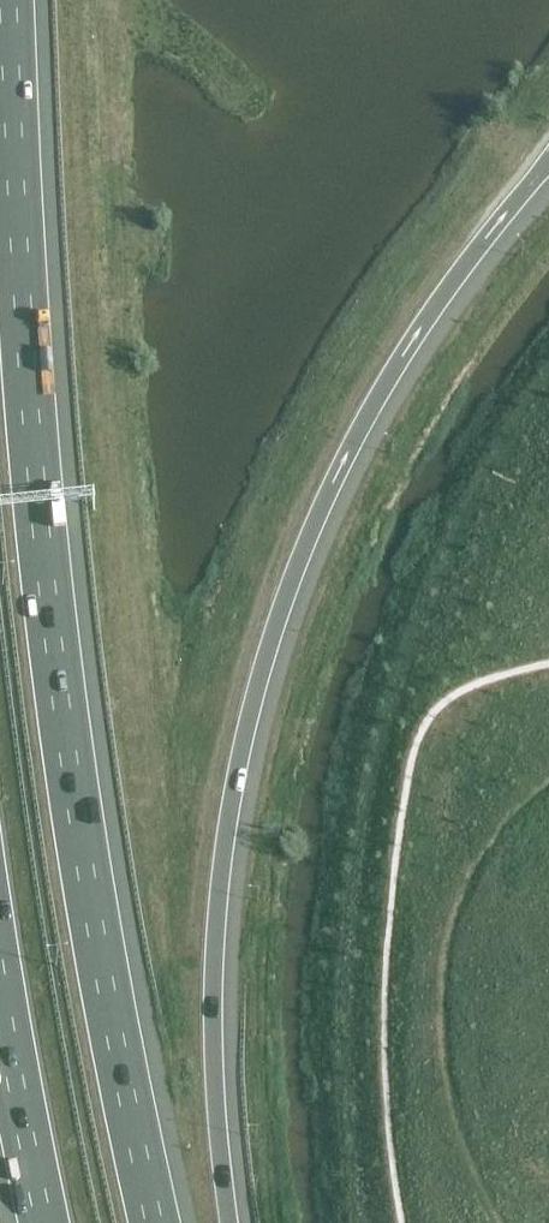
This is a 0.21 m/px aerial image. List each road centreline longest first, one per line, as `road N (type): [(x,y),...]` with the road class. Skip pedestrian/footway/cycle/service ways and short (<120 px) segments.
road 1 (motorway): [(158,1222),(64,728),(40,504),(12,0)]
road 2 (motorway): [(234,1222),(216,1100),(221,934),(240,786),(288,618),(352,475),(460,292),(548,179)]
road 3 (motorway): [(0,984),(45,1222)]

